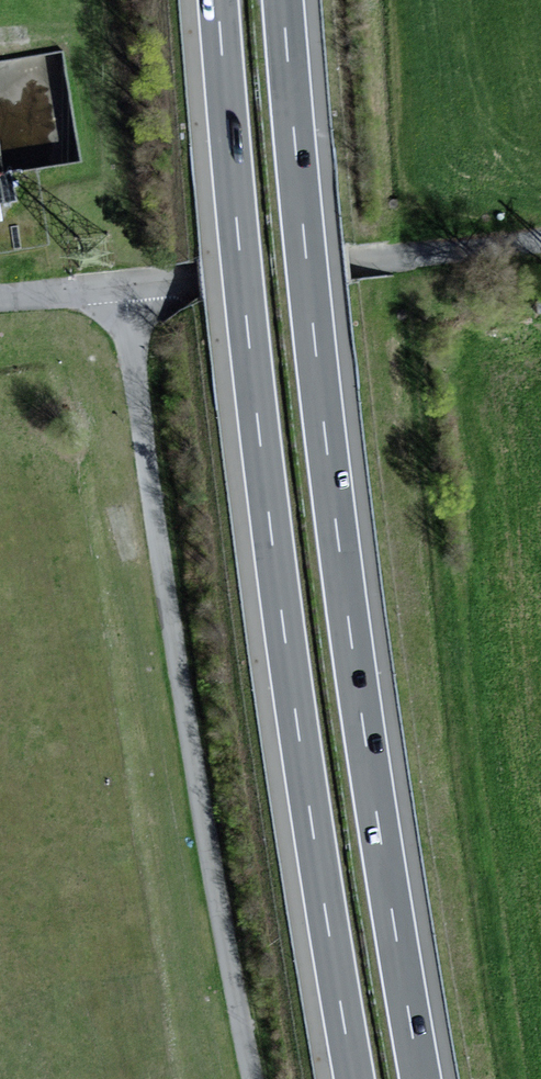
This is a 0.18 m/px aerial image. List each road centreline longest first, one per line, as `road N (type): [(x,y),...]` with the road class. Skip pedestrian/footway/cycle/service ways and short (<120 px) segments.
road 1 (motorway): [(421,1078),(327,440),(283,0)]
road 2 (motorway): [(217,0),(280,604),(354,1078)]
road 3 (unclassified): [(256,1078),(205,826),(124,284)]
road 4 (unclassified): [(540,241),(124,284)]
road 5 (unclassified): [(124,284),(0,297)]

